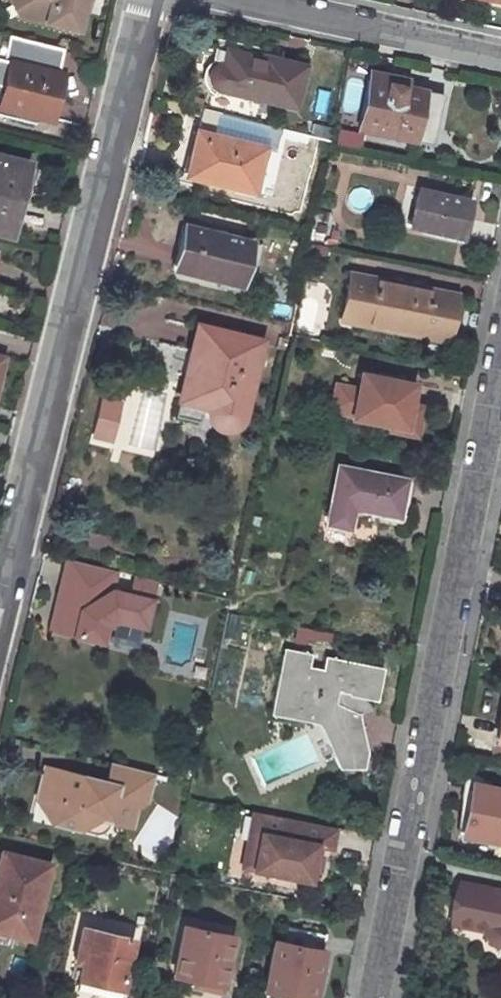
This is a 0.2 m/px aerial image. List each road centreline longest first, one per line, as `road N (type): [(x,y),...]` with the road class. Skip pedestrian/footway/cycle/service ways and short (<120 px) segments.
road 1 (residential): [(375,997),(500,363)]
road 2 (residential): [(0,613),(151,0)]
road 3 (unclassified): [(500,59),(237,0)]

